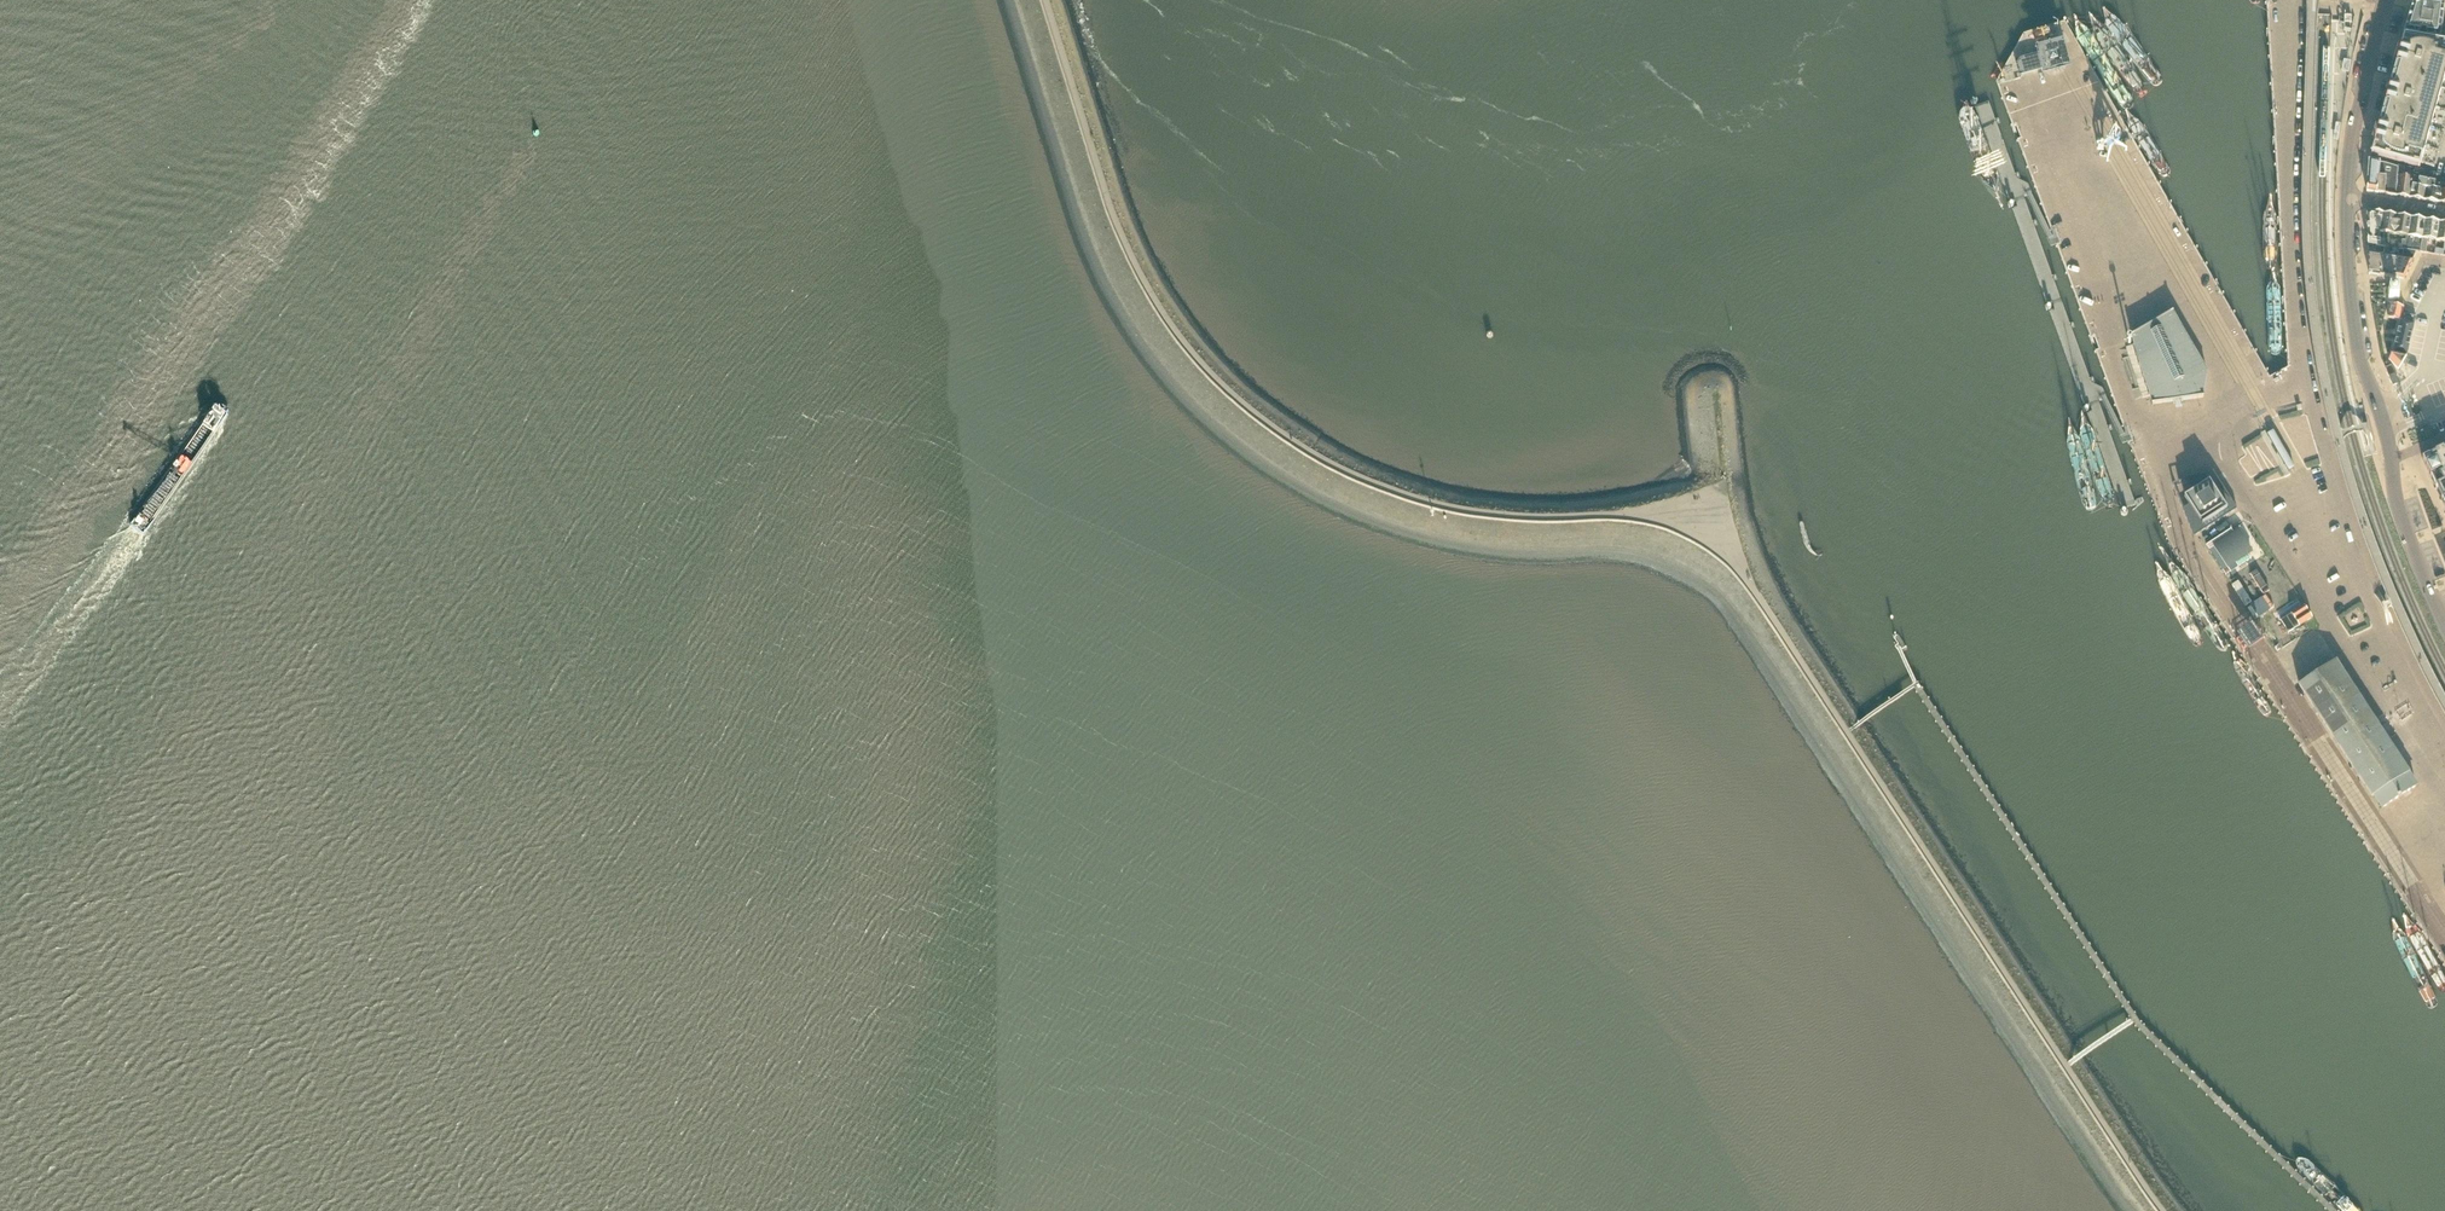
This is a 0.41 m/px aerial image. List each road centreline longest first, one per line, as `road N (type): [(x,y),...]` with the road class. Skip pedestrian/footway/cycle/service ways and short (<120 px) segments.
road 1 (secondary): [(2347,199),(2354,124),(2387,0)]
road 2 (secondary): [(2392,459),(2361,362),(2350,278)]
road 3 (secondary): [(2444,623),(2398,506),(2392,459)]

